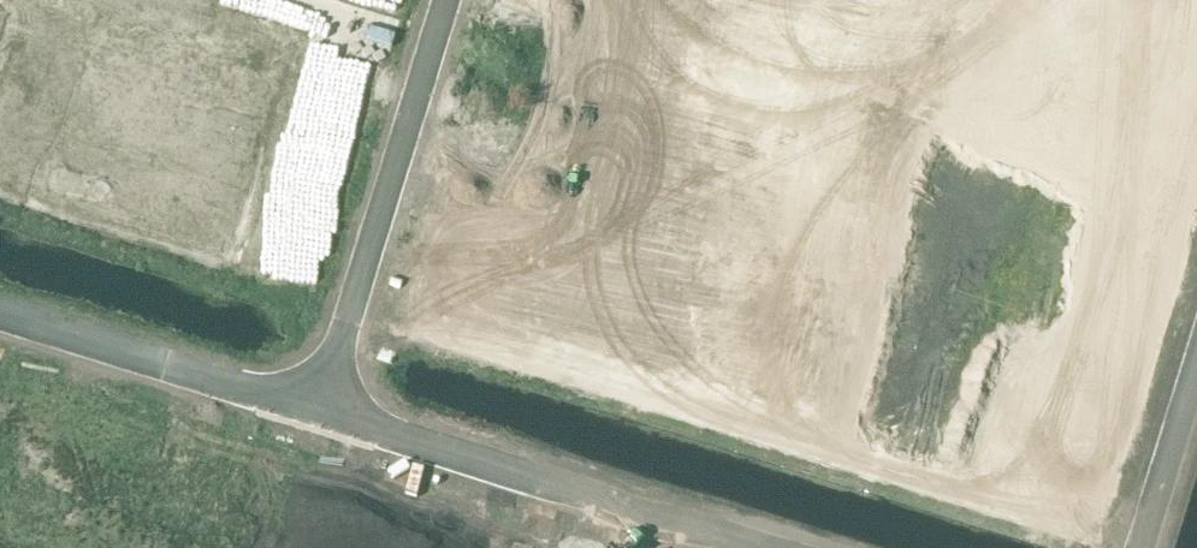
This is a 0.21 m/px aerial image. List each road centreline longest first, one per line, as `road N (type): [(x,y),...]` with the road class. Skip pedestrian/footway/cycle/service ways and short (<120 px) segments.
road 1 (unclassified): [(322,409),(762,547)]
road 2 (unclassified): [(447,0),(322,409)]
road 3 (unclassified): [(0,312),(322,409)]
road 4 (unclassified): [(1138,547),(1196,358)]

